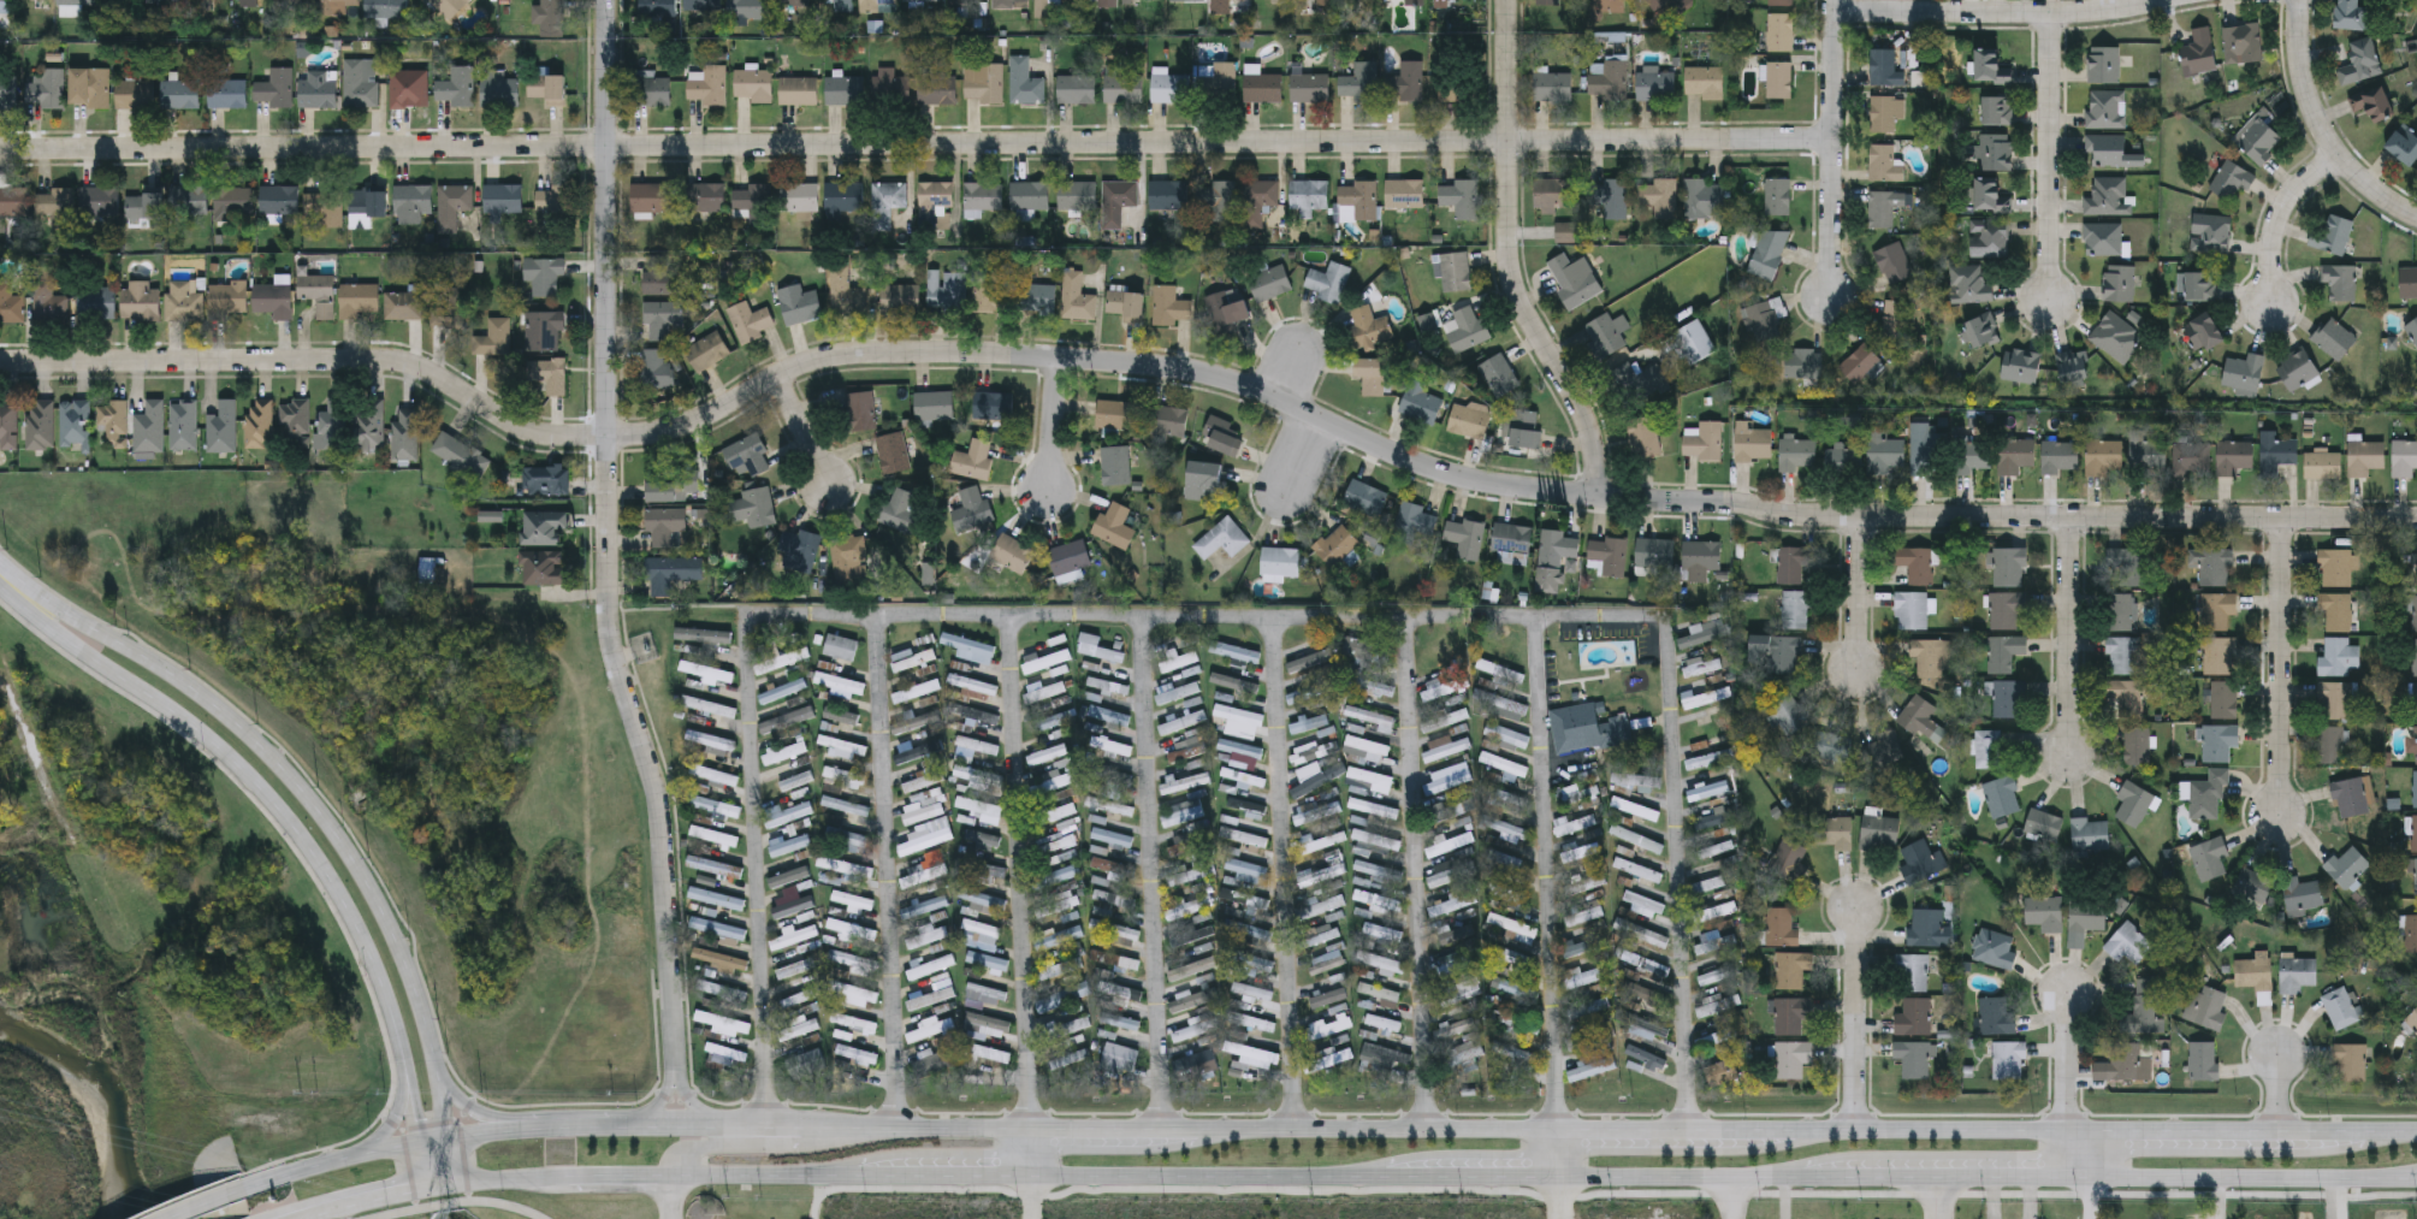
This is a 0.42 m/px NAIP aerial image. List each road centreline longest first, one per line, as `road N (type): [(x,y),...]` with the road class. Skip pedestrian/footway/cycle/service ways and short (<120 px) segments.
road 1 (residential): [(2416,519),(1808,520),(1743,507),(1516,489),(1399,456),(1274,396),(1183,371),(1062,359),(854,356),(776,375),(692,426),(638,438),(541,437),(402,363),(0,359)]
road 2 (secondary): [(2416,1133),(640,1122),(419,1144)]
road 3 (residential): [(1835,138),(0,150)]
road 4 (residential): [(608,0),(610,625),(659,807),(674,1077)]
road 5 (residential): [(1670,616),(748,616)]
road 6 (secondary): [(458,1187),(427,1025),(389,919),(324,813),(255,739),(171,671),(93,622),(30,603)]
road 7 (residential): [(1009,615),(1030,1179)]
road 8 (residential): [(1540,616),(1558,1179)]
road 9 (residential): [(1509,0),(1511,268),(1592,436),(1598,498)]
road 10 (residential): [(1670,616),(1690,1130)]
road 11 (residential): [(1406,616),(1426,1129)]
road 12 (residential): [(1143,615),(1163,1128)]
road 13 (residential): [(1270,616),(1292,1128)]
road 14 (residential): [(878,615),(900,1126)]
road 15 (residential): [(748,616),(768,1125)]
road 16 (secondary): [(30,603),(71,649),(232,764),(297,834),(334,897)]
road 17 (secondary): [(1030,1179),(1385,1179)]
road 18 (secondary): [(2063,1179),(2416,1179)]
road 19 (residential): [(2164,0),(2055,13),(1836,13)]
road 20 (residential): [(1836,0),(1834,300)]
road 21 (residential): [(2281,519),(2282,813)]
road 22 (residential): [(2055,13),(2052,304)]
road 23 (residential): [(2416,215),(2342,156),(2316,114),(2304,72),(2304,0)]
road 24 (secondary): [(1805,1179),(2063,1179)]
road 25 (secondary): [(1558,1179),(1805,1179)]
road 26 (residential): [(2071,519),(2072,755)]
road 27 (secondary): [(879,1126),(812,1144),(710,1148),(685,1159),(681,1178)]
road 28 (residential): [(1856,912),(1855,1130)]
road 29 (residential): [(2068,994),(2063,1179)]
road 30 (secondary): [(419,1144),(243,1189)]
road 31 (residential): [(2342,156),(2317,168),(2281,217),(2271,249),(2274,306)]
road 32 (secondary): [(855,1178),(1030,1179)]
road 33 (secondary): [(681,1178),(855,1178)]
road 34 (secondary): [(1385,1179),(1558,1179)]
road 35 (secondary): [(334,897),(359,934),(396,1042)]
road 36 (residential): [(1861,519),(1859,674)]
road 37 (secondary): [(396,1042),(395,1105),(379,1134),(348,1159)]
road 38 (residential): [(1062,359),(1051,491)]
road 39 (residential): [(776,375),(829,484)]

